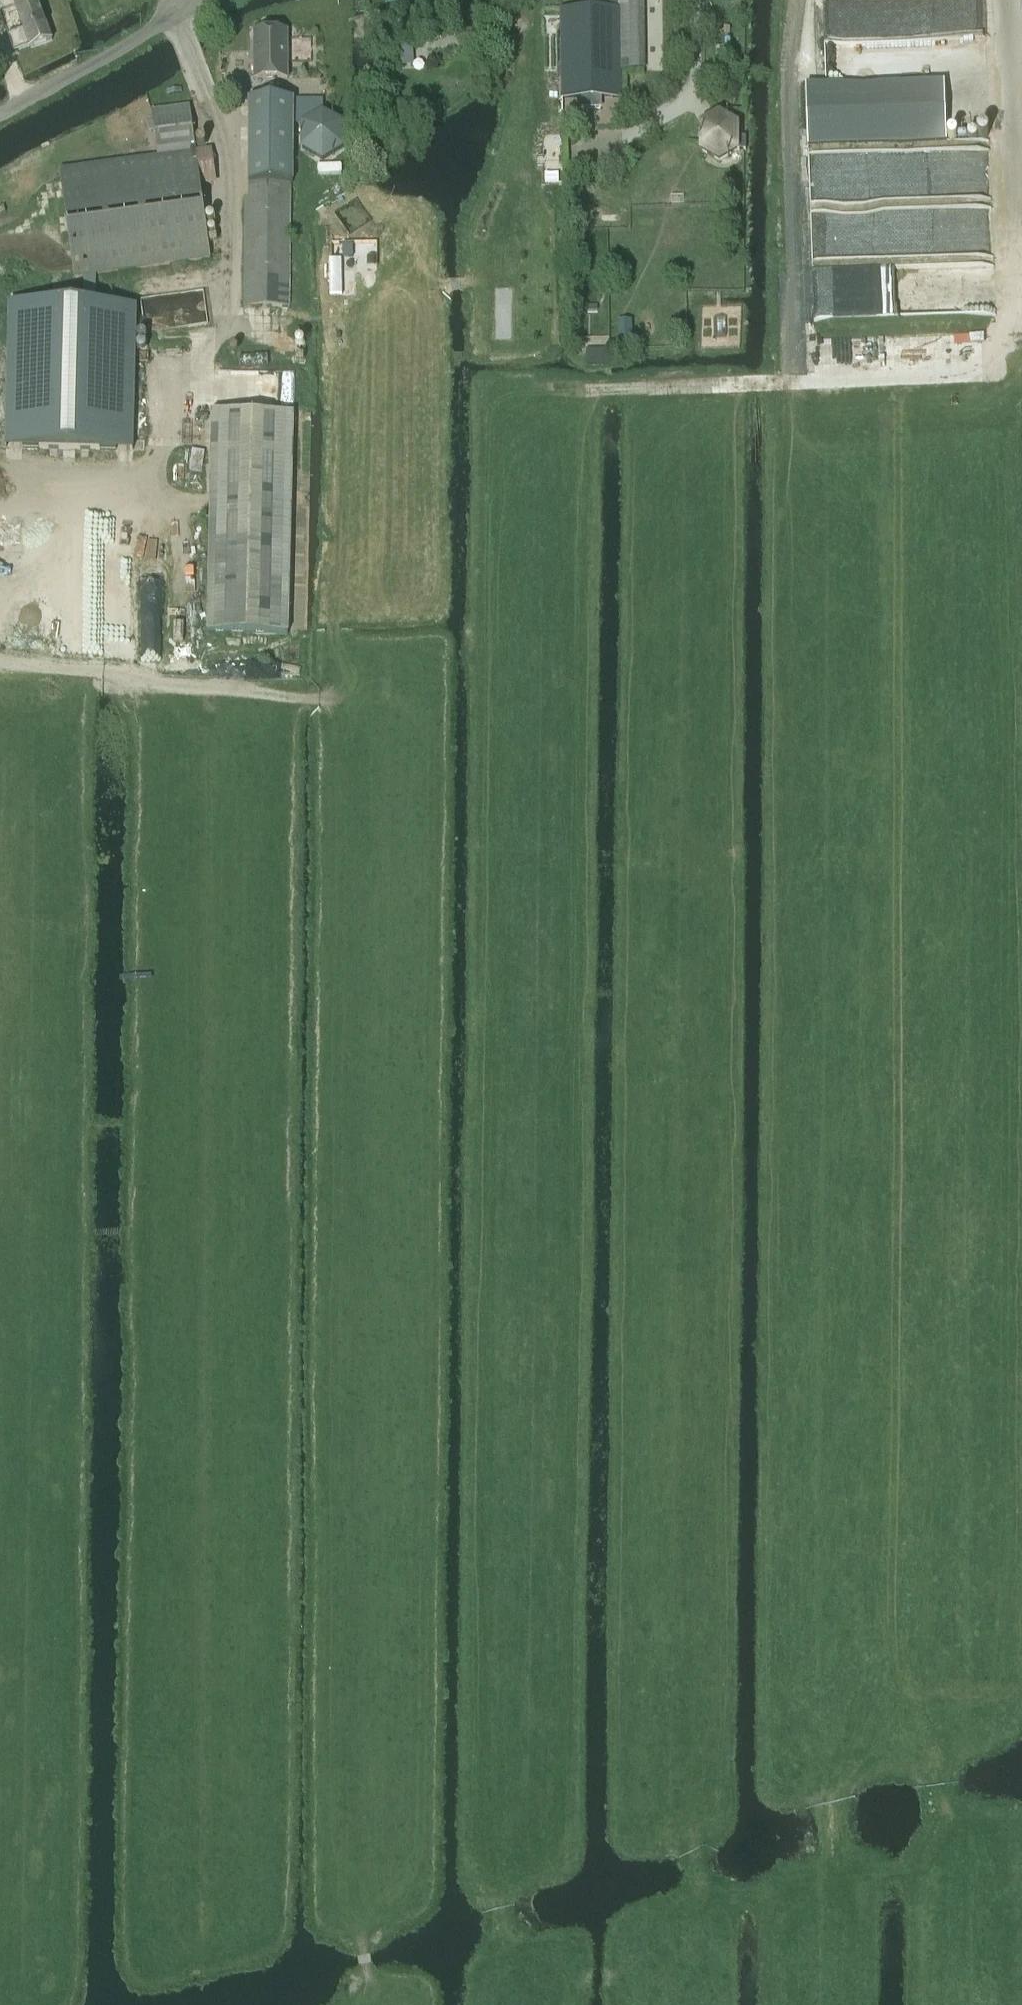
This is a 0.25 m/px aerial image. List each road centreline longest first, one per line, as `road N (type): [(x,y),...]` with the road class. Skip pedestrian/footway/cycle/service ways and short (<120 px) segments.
road 1 (unclassified): [(0,113),(210,0)]

